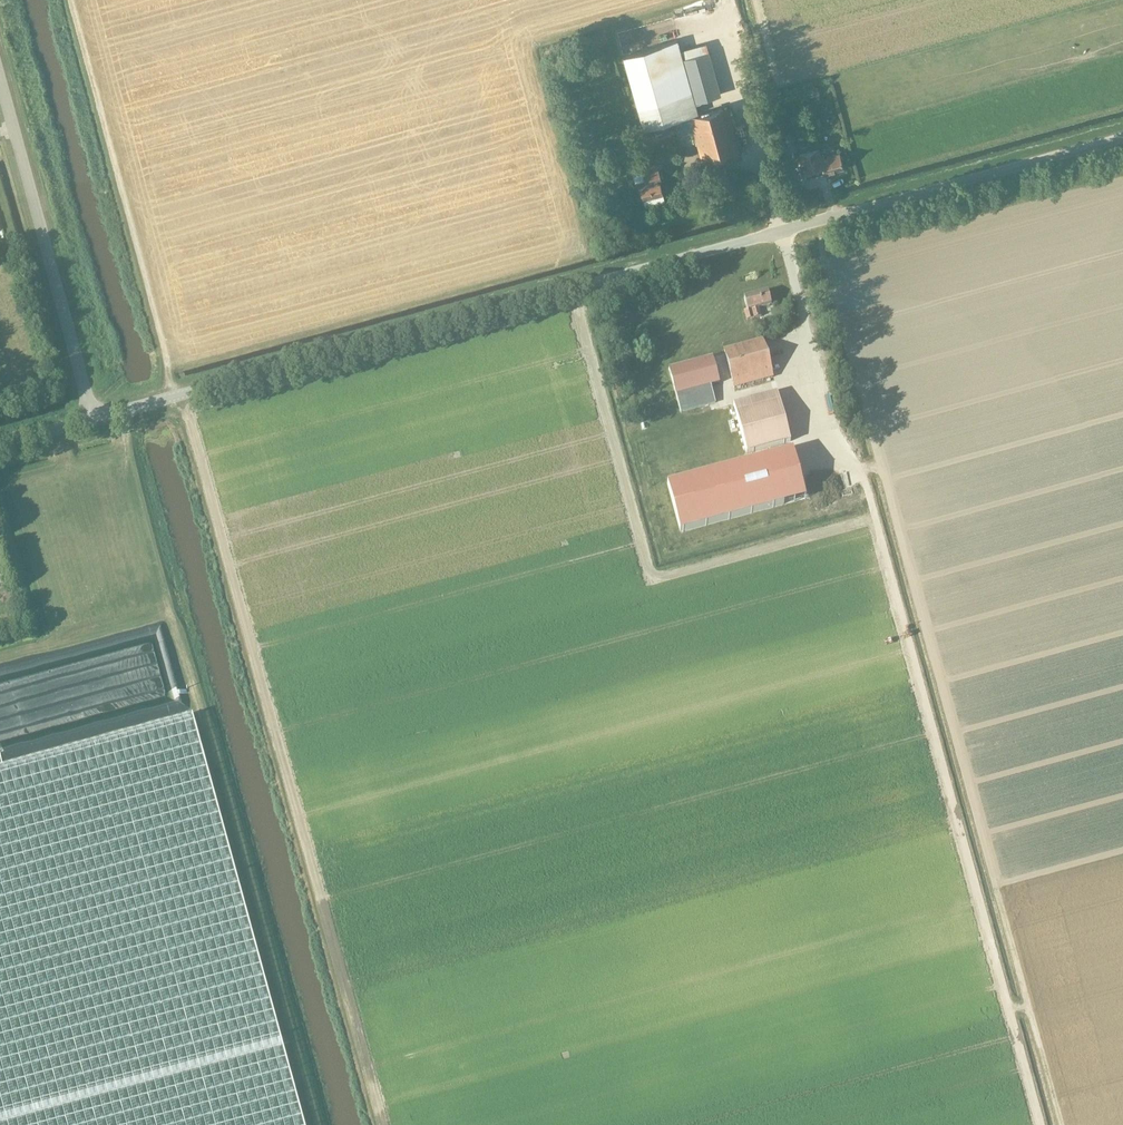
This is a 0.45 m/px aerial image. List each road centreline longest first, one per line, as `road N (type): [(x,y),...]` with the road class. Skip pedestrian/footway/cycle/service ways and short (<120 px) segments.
road 1 (unclassified): [(92,419),(1122,138)]
road 2 (unclassified): [(92,419),(0,80)]

